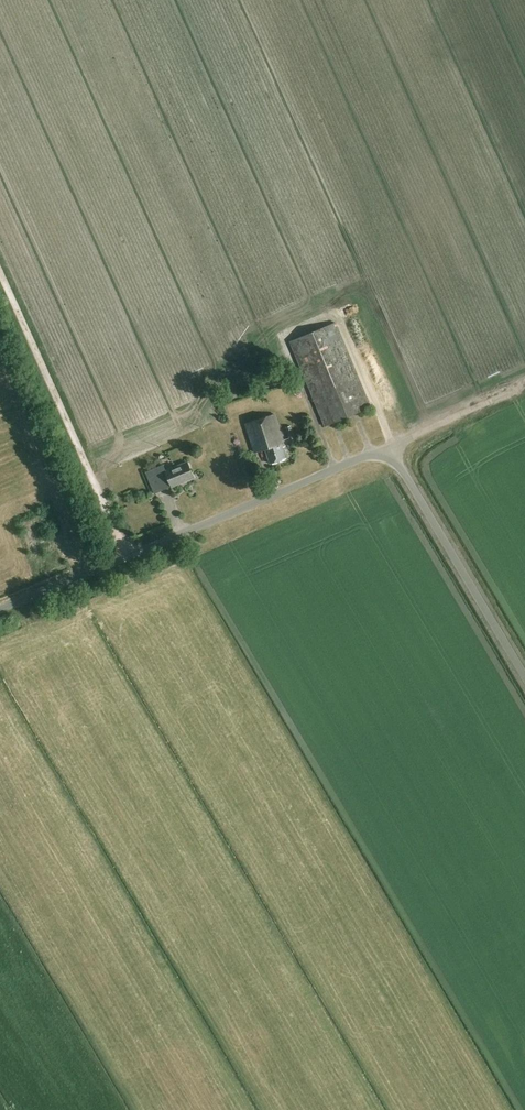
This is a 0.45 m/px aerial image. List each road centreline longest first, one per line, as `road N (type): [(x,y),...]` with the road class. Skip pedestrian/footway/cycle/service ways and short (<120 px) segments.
road 1 (unclassified): [(524,678),(389,448),(0,609)]
road 2 (track): [(130,555),(0,275)]

